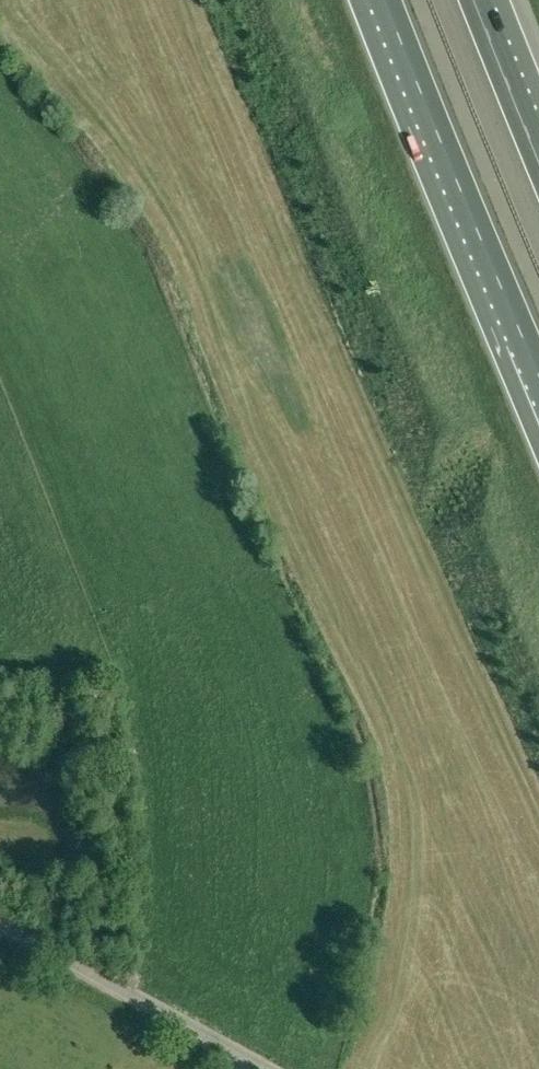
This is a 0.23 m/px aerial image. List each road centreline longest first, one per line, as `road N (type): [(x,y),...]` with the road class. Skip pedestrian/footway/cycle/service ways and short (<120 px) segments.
road 1 (motorway): [(383,0),(538,366)]
road 2 (unclassified): [(267,1068),(0,926)]
road 3 (motorway): [(538,153),(477,0)]

